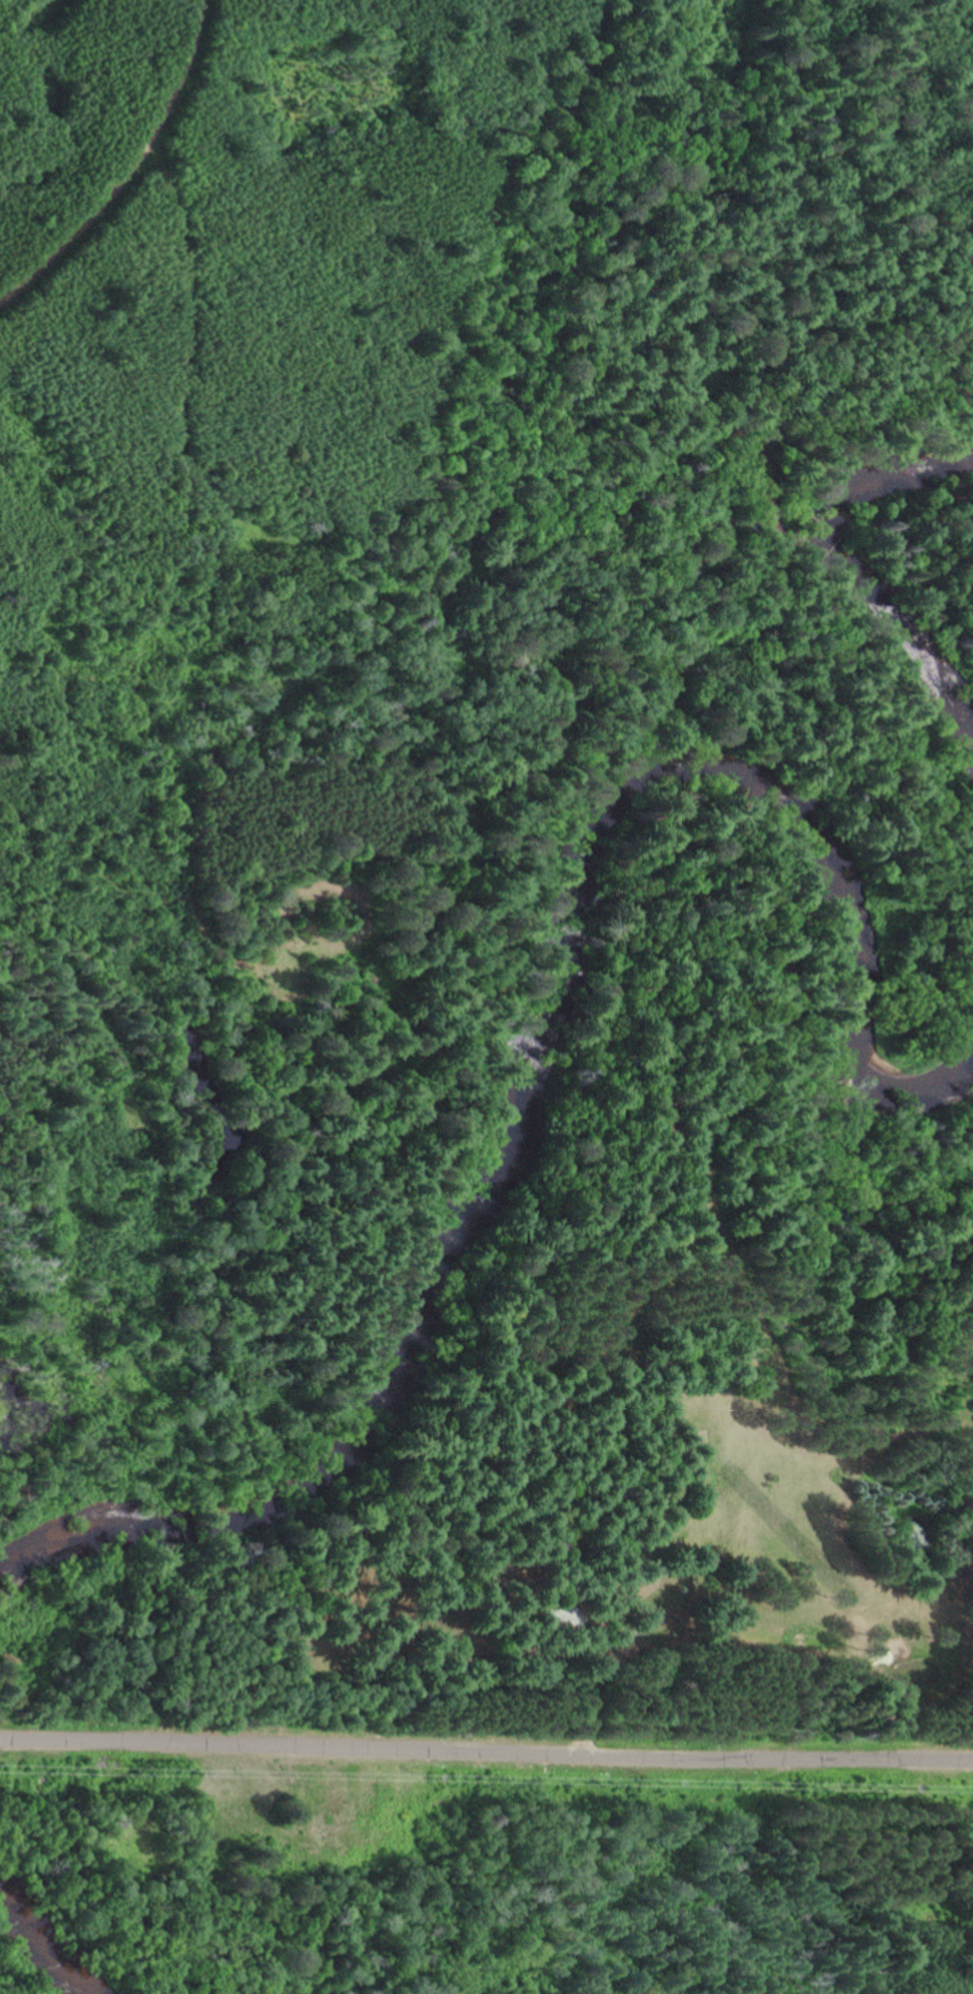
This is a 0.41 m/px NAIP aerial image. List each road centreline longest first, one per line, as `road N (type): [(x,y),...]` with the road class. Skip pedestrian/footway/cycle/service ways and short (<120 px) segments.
road 1 (residential): [(972,1761),(0,1742)]

